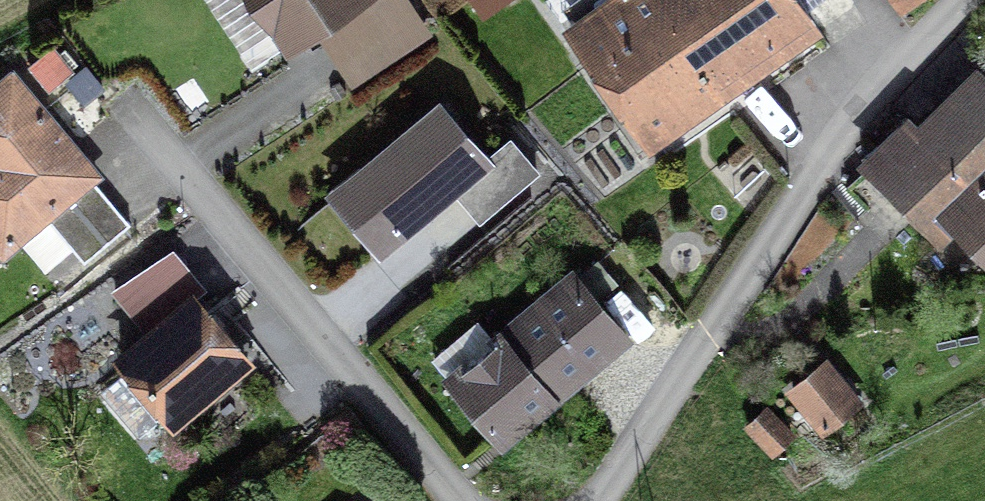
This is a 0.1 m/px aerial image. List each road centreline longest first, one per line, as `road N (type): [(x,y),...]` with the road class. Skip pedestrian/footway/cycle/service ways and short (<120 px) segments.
road 1 (residential): [(596,500),(814,174),(964,0)]
road 2 (residential): [(461,500),(131,119)]

